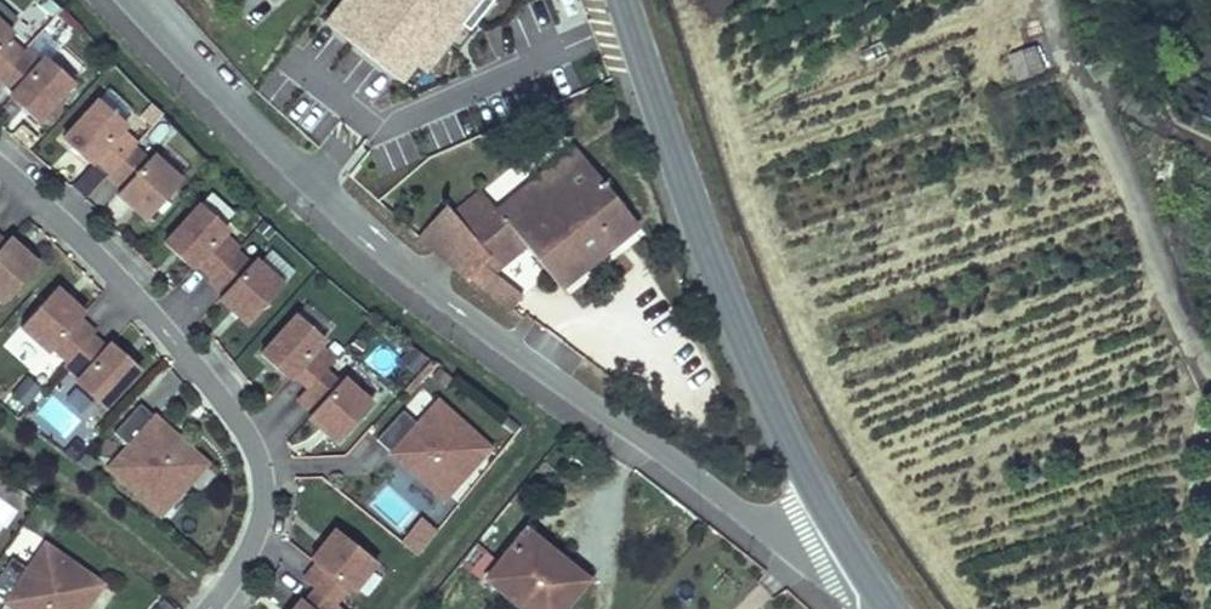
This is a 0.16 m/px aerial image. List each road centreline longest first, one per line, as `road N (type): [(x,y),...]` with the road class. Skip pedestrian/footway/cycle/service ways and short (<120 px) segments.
road 1 (residential): [(131,0),(318,216),(788,538),(849,545)]
road 2 (secondary): [(624,0),(752,356),(849,545)]
road 3 (residential): [(215,608),(266,524),(264,459),(175,338),(0,158)]

